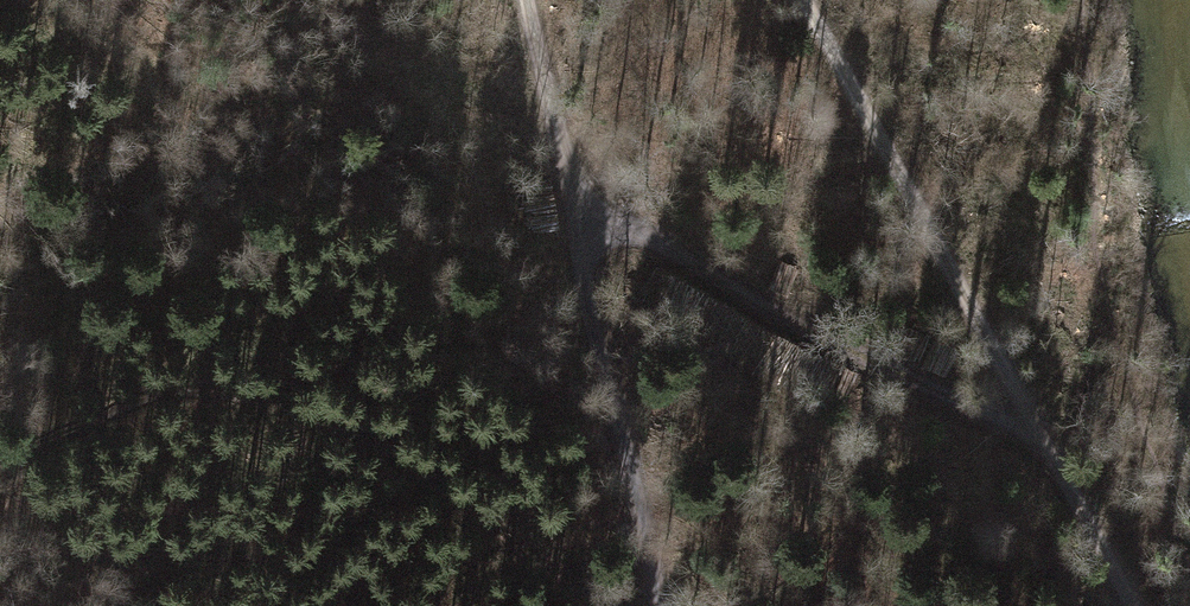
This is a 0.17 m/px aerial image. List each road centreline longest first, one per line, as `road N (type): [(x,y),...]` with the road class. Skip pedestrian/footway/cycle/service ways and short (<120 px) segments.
road 1 (track): [(1131,605),(803,0)]
road 2 (track): [(600,605),(423,468),(369,434),(316,415),(167,388),(0,462)]
road 3 (track): [(659,605),(584,274),(592,222),(565,165),(526,0)]
road 4 (track): [(592,222),(654,242),(812,333),(1048,447)]

